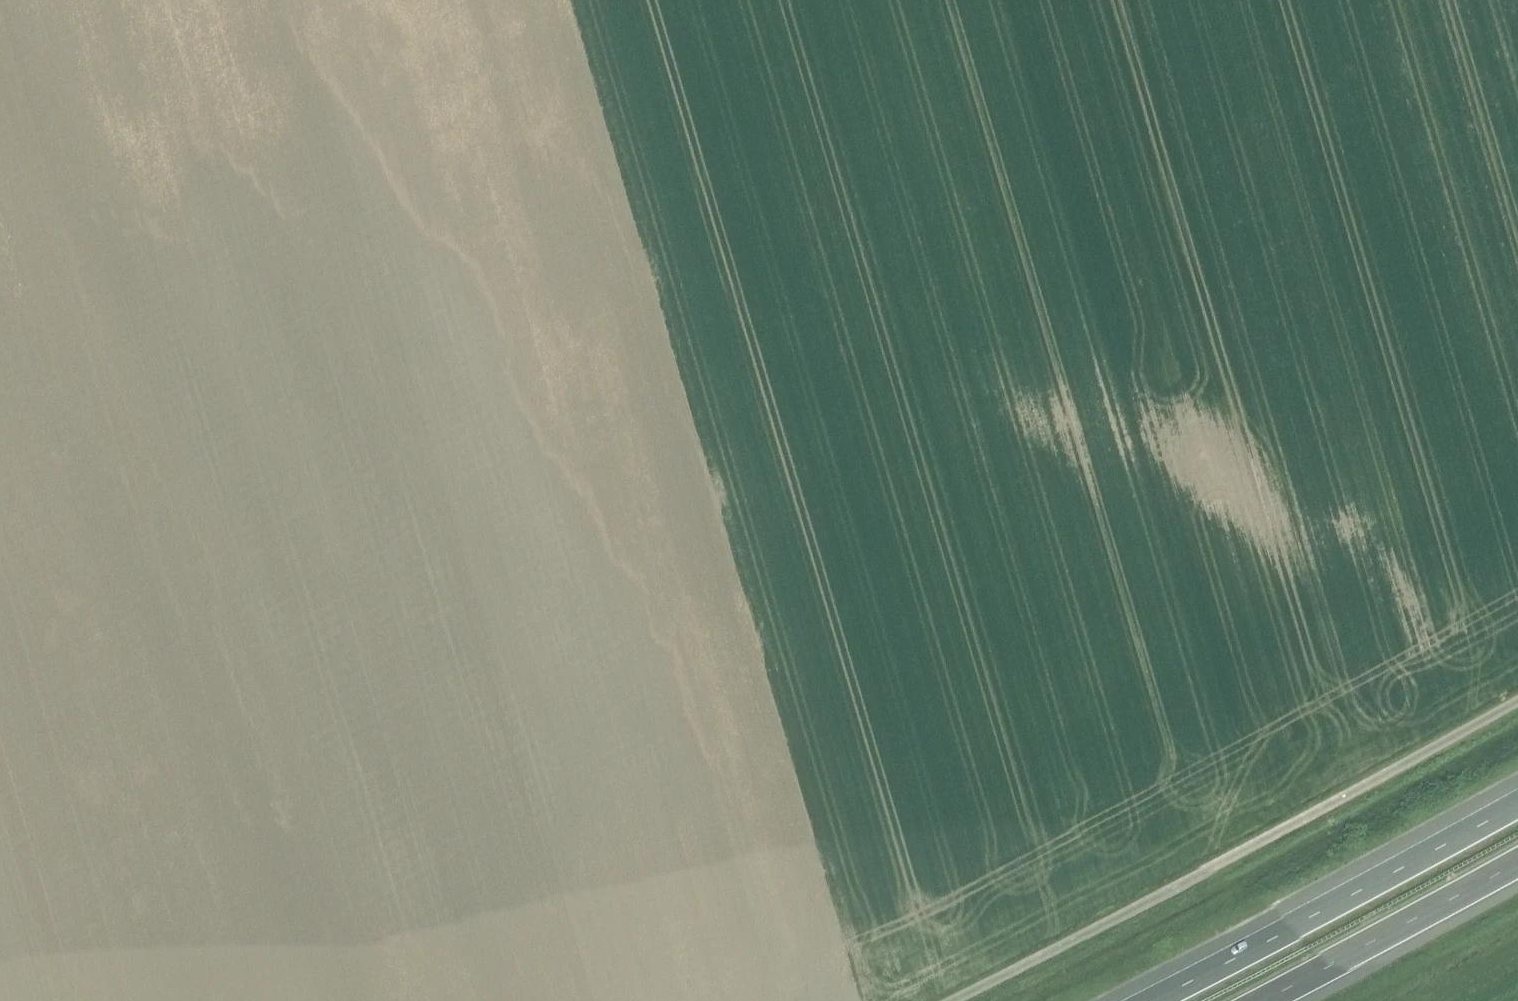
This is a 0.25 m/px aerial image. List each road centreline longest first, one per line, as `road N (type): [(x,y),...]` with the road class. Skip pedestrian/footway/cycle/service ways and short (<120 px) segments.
road 1 (unclassified): [(947,1000),(1517,704)]
road 2 (motorway): [(1517,799),(1148,1000)]
road 3 (motorway): [(1256,1000),(1517,862)]

